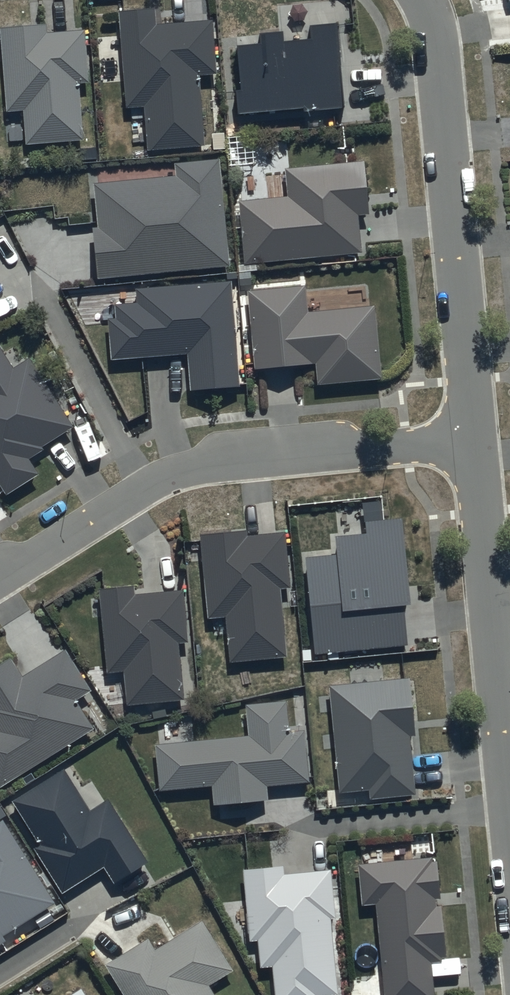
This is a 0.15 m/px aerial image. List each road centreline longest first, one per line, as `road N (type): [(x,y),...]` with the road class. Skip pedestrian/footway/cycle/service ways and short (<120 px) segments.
road 1 (residential): [(0,577),(181,468),(475,441)]
road 2 (residential): [(475,441),(434,54),(418,0)]
road 3 (residential): [(509,809),(475,441)]

